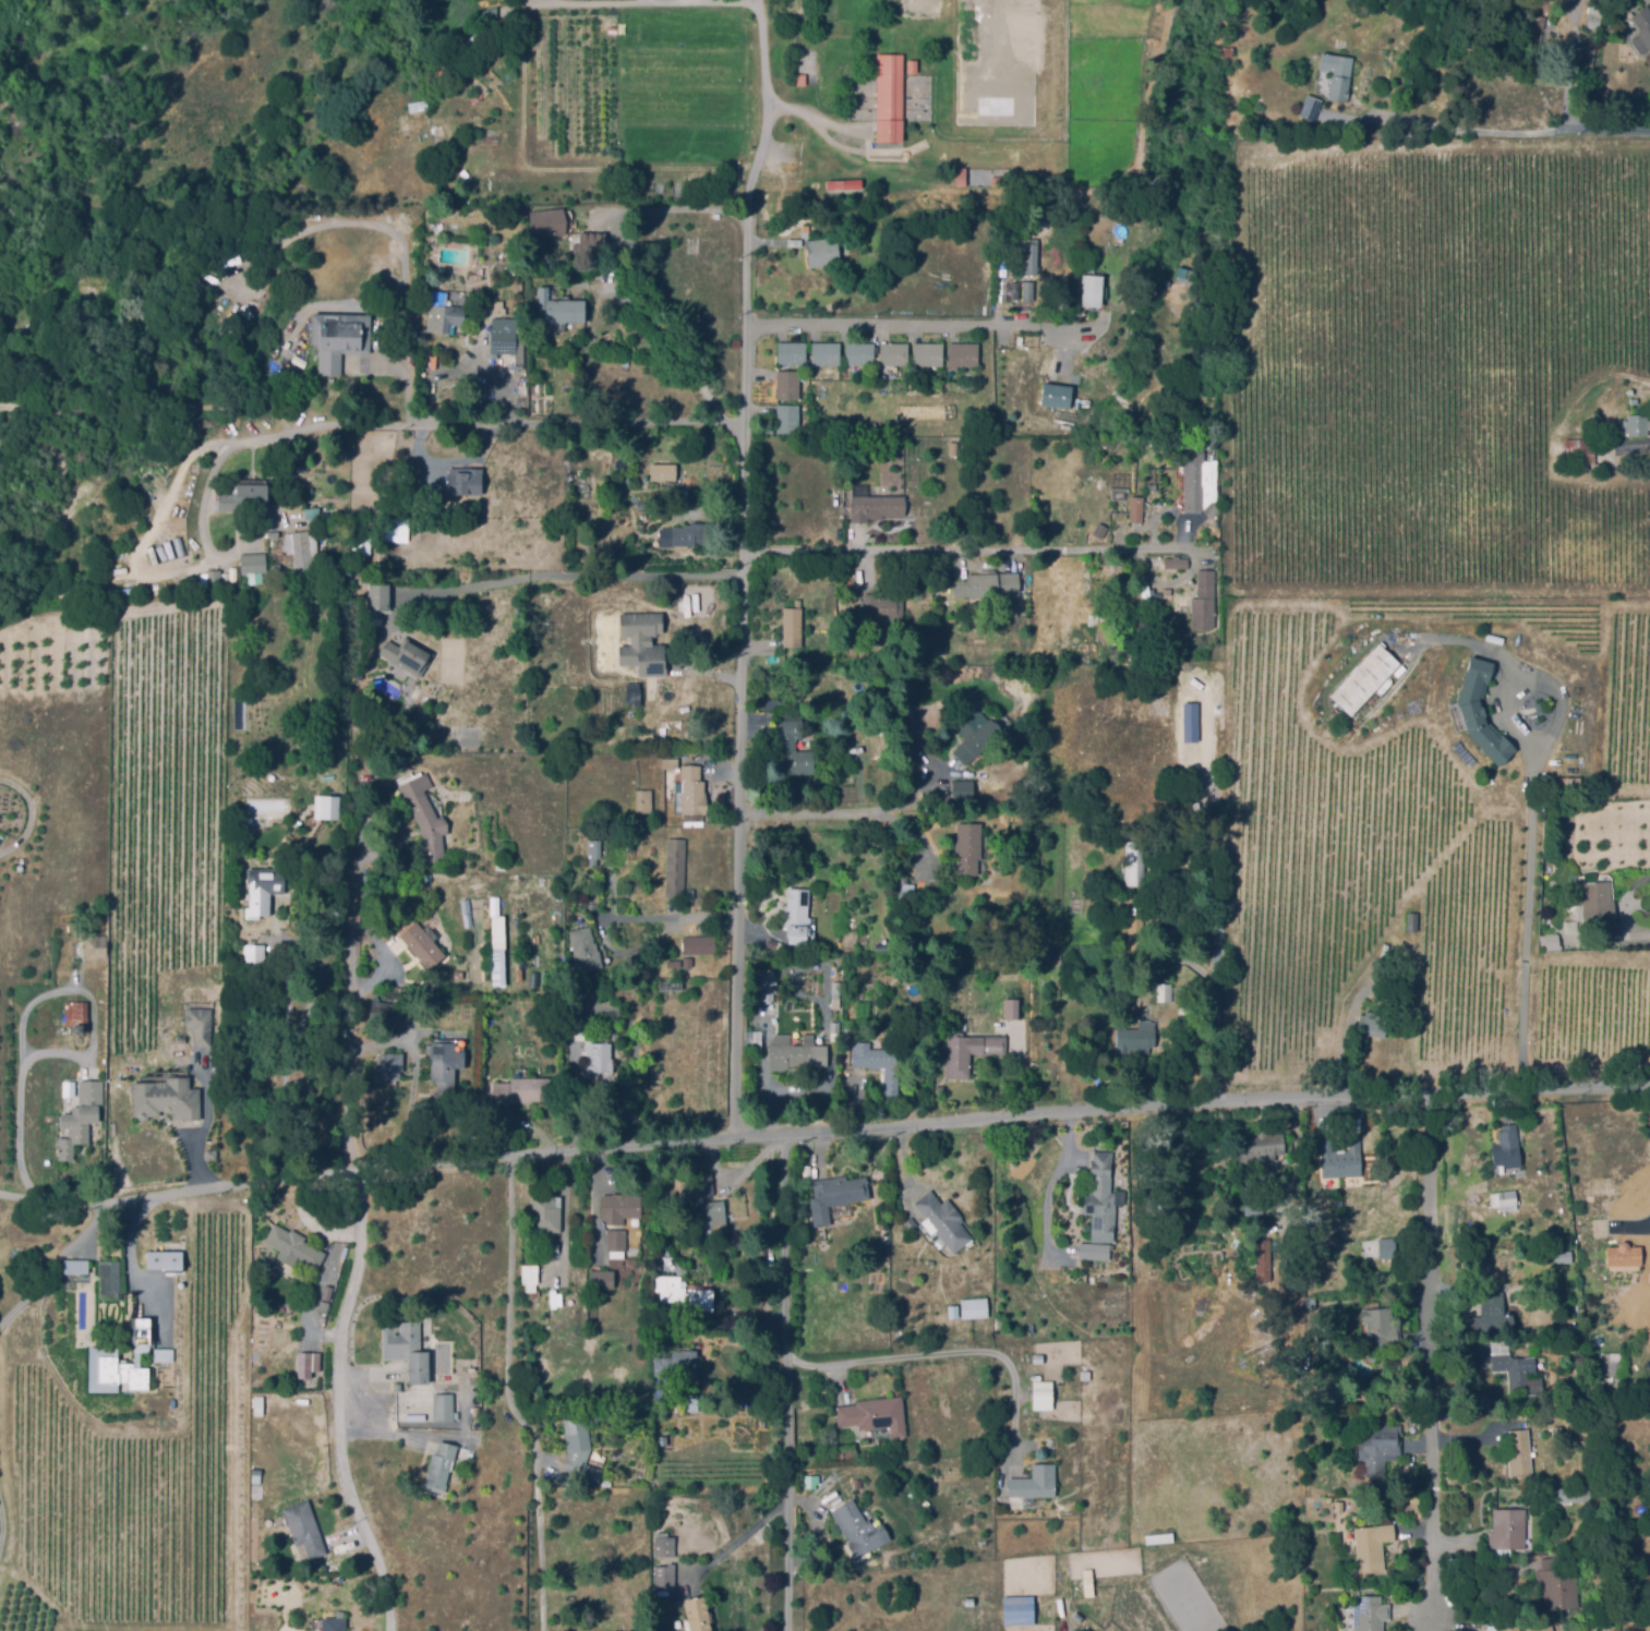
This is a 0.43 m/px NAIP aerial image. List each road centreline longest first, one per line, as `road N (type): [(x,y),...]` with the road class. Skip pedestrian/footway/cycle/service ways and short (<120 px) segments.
road 1 (residential): [(1649,1083),(1173,1103),(735,1135),(236,1184),(95,1209)]
road 2 (residential): [(743,215),(751,544),(735,1135)]
road 3 (residential): [(220,558),(207,555),(204,496),(224,457),(265,438),(422,421),(581,427),(744,419)]
road 4 (residential): [(1431,1095),(1434,1609)]
road 5 (residential): [(786,1134),(792,1630)]
road 6 (residential): [(513,1158),(515,1408),(538,1438),(547,1630)]
road 7 (residential): [(1190,546),(751,544)]
road 8 (residential): [(744,326),(1093,328)]
road 9 (residential): [(1649,133),(1447,128)]
road 10 (residential): [(923,439),(744,419)]
road 11 (residential): [(716,420),(667,341),(609,291)]

